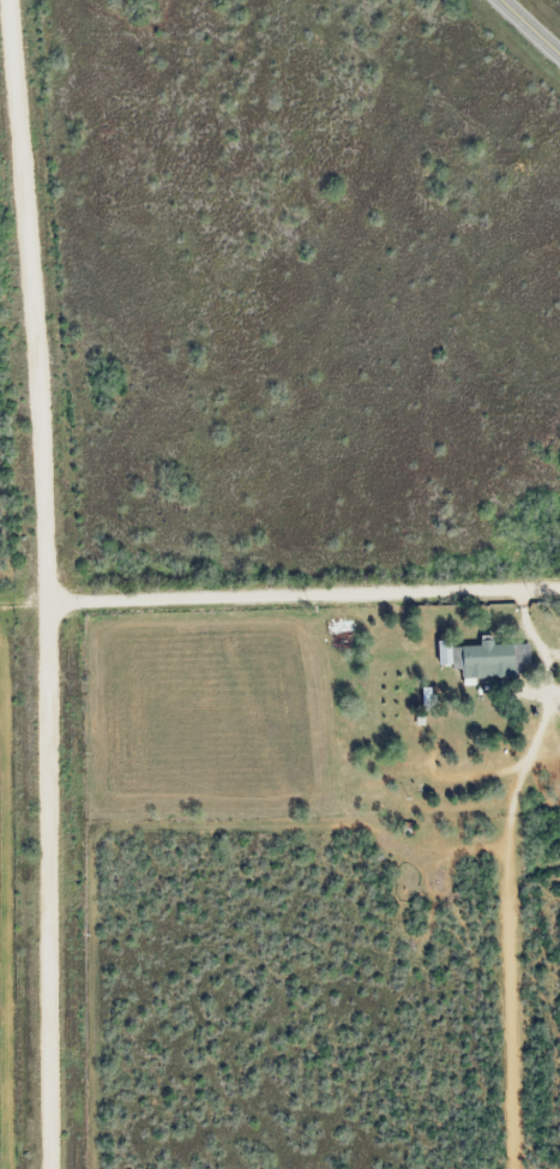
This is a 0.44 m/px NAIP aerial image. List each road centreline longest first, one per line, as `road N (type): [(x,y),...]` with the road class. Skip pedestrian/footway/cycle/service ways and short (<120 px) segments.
road 1 (residential): [(50,1168),(42,437),(6,0)]
road 2 (residential): [(47,601),(559,586)]

